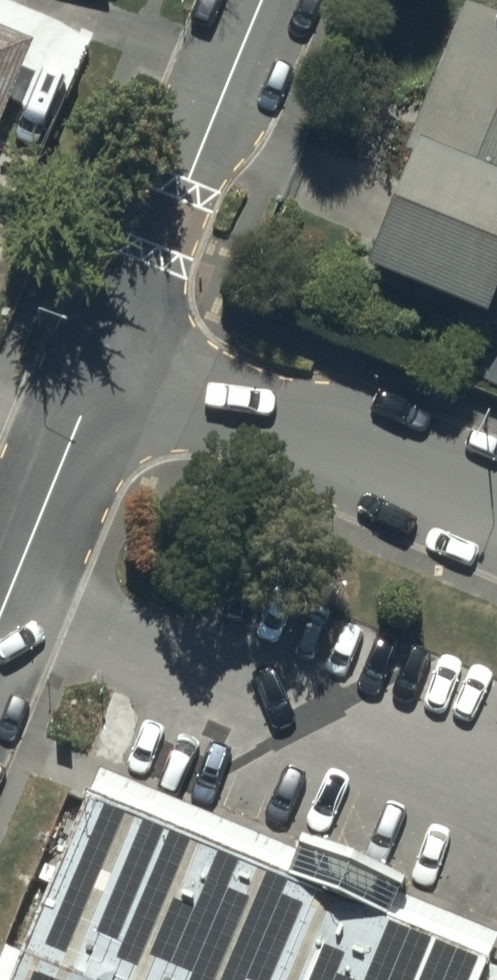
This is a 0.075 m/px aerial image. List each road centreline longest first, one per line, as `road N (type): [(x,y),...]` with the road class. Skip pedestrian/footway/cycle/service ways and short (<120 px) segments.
road 1 (residential): [(113,361),(496,518)]
road 2 (residential): [(263,0),(113,361)]
road 3 (residential): [(113,361),(0,622)]

